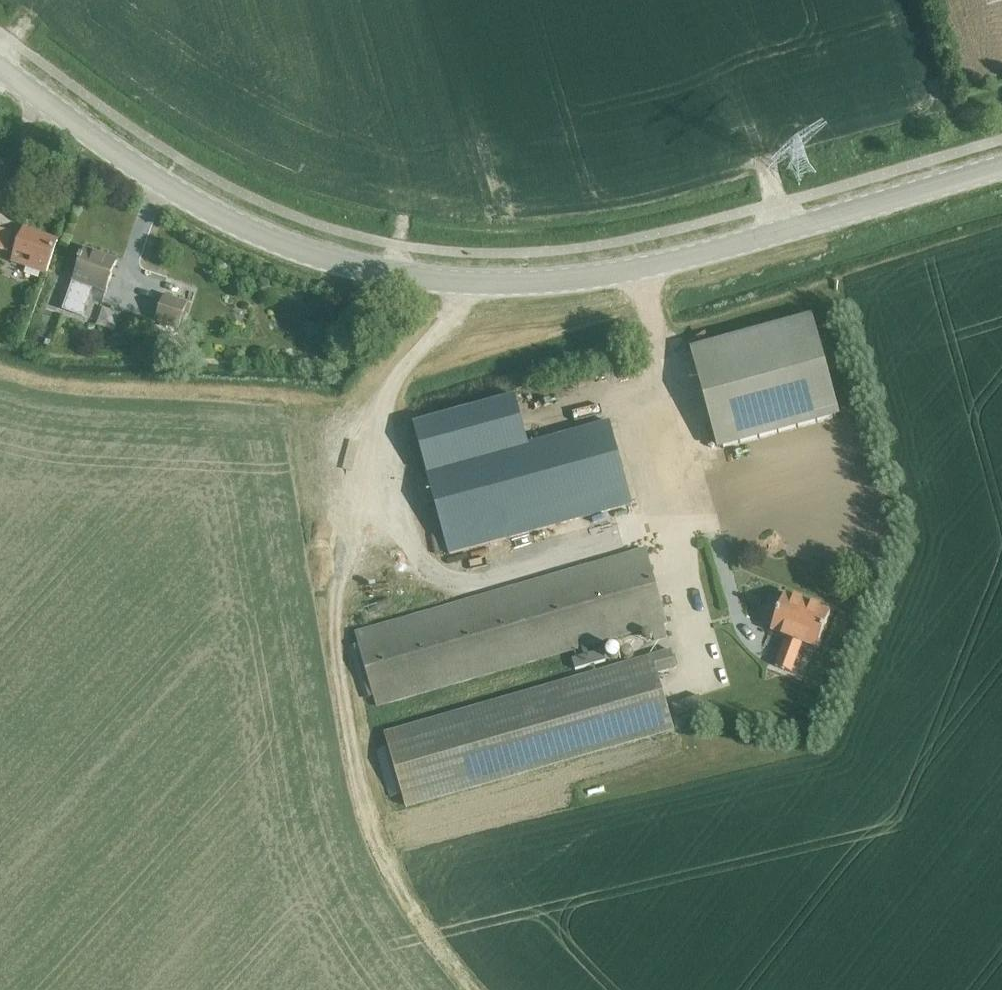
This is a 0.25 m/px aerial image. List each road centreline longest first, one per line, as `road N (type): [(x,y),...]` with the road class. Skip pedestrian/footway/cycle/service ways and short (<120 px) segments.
road 1 (secondary): [(0,67),(151,176),(233,223),(380,273),(459,284),(636,270),(1001,167)]
road 2 (track): [(480,989),(402,898),(358,773),(334,644),(350,486),(389,388),(456,302),(459,284)]
road 3 (track): [(636,270),(699,513),(663,524),(706,679)]
road 4 (track): [(337,604),(663,524)]

